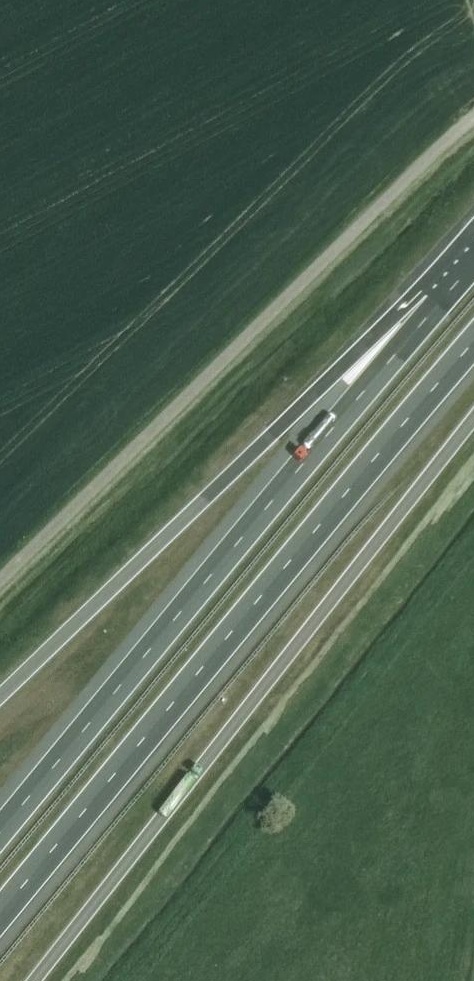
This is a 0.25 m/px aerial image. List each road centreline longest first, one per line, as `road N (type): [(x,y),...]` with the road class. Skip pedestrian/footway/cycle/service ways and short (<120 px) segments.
road 1 (motorway): [(0,916),(473,341)]
road 2 (motorway): [(463,274),(0,834)]
road 3 (motorway): [(8,980),(84,880),(324,618),(473,426)]
road 4 (unclassified): [(0,578),(473,121)]
road 5 (motorway): [(463,274),(347,361),(0,696)]

